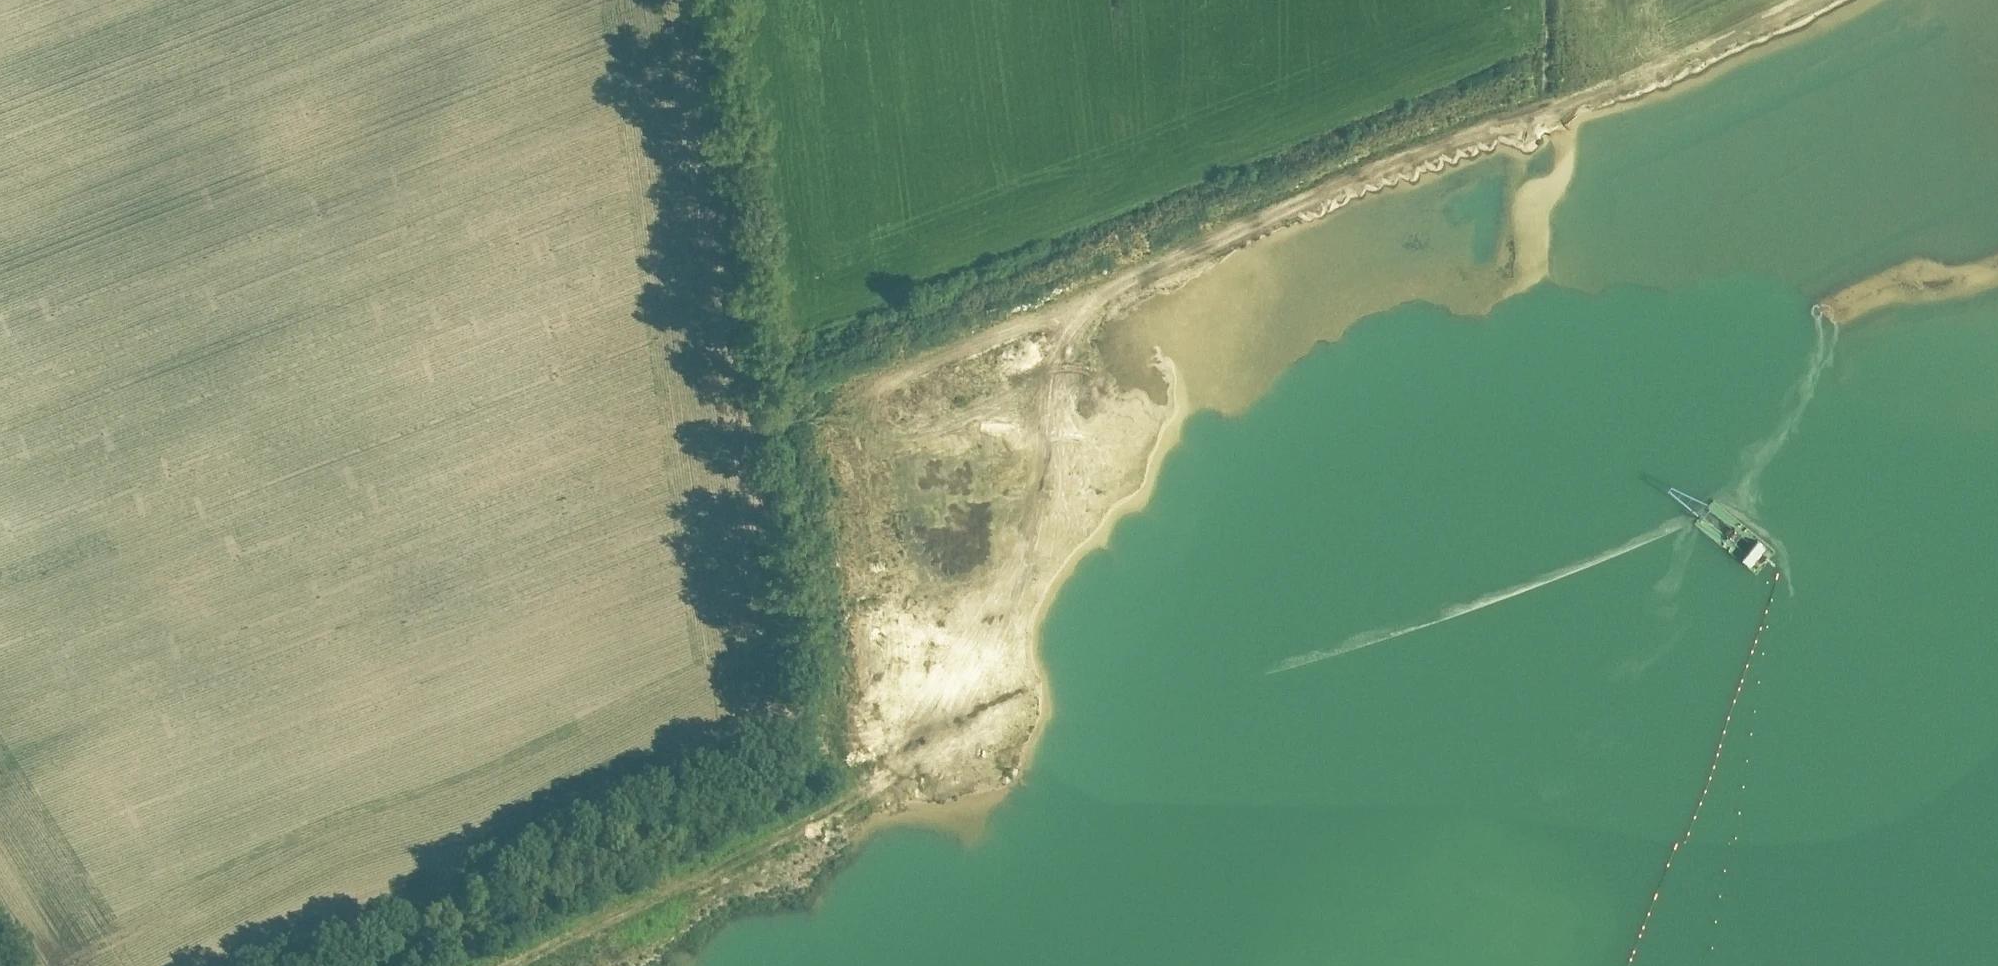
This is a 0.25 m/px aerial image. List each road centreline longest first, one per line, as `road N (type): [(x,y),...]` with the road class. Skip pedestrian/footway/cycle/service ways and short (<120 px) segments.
road 1 (track): [(1568,452),(539,965)]
road 2 (track): [(852,810),(821,566)]

